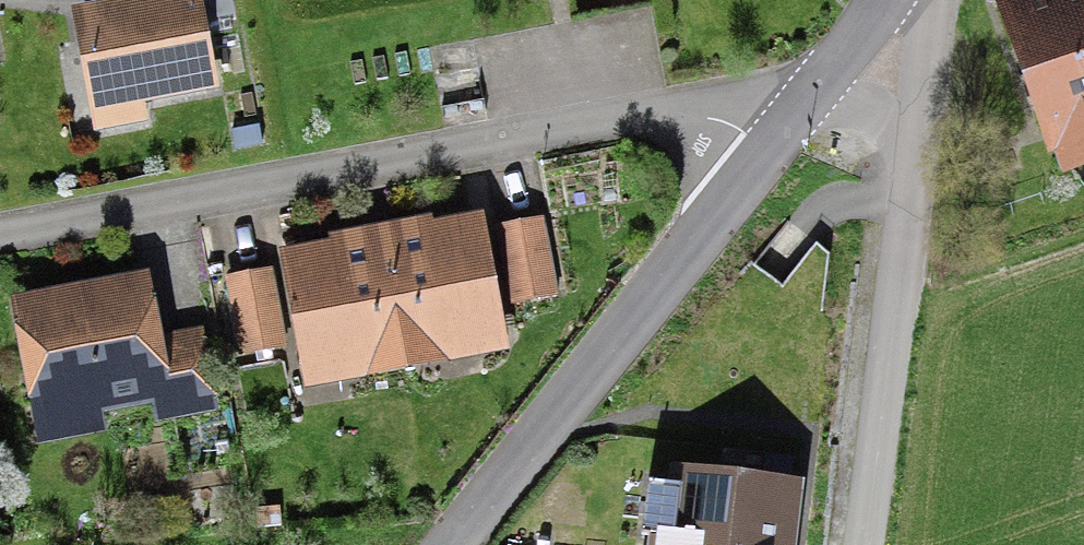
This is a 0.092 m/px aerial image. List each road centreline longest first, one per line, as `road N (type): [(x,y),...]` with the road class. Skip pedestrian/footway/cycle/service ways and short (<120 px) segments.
road 1 (residential): [(0,237),(672,111),(703,114),(770,147)]
road 2 (residential): [(866,36),(897,109),(898,176),(859,544)]
road 3 (residential): [(770,147),(451,544)]
road 4 (residential): [(866,36),(770,147)]

